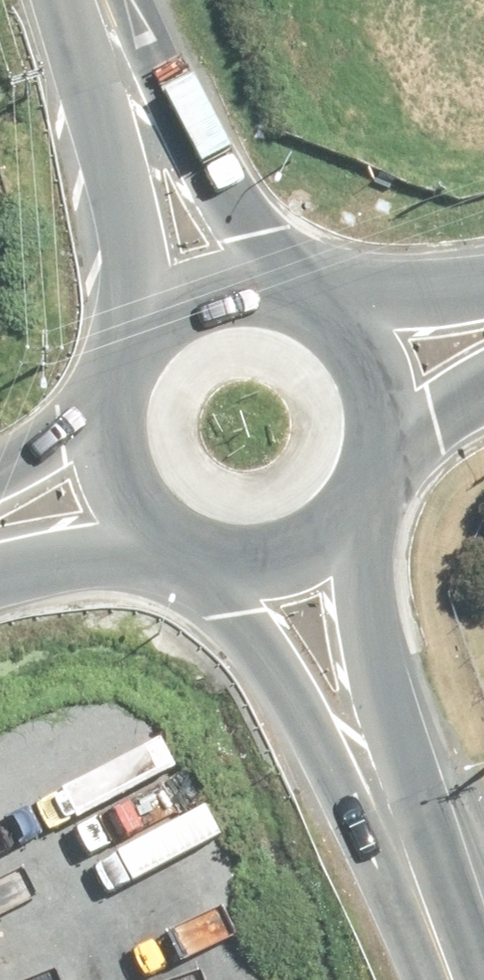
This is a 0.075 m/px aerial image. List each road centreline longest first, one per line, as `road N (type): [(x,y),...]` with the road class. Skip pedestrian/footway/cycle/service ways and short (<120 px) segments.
road 1 (secondary): [(341,507),(389,846)]
road 2 (secondary): [(389,846),(258,624),(226,549)]
road 3 (secondary): [(112,0),(277,295)]
road 4 (secondary): [(166,317),(84,0)]
road 5 (secondary): [(159,519),(0,554)]
road 6 (secondary): [(335,328),(483,294)]
road 7 (secondary): [(389,846),(441,979)]
road 8 (secondary): [(0,481),(114,424)]
road 9 (secondary): [(341,507),(308,534),(269,548),(226,549)]
road 10 (secondary): [(114,424),(120,384),(137,347),(166,317)]
road 11 (secondary): [(483,382),(374,436)]

